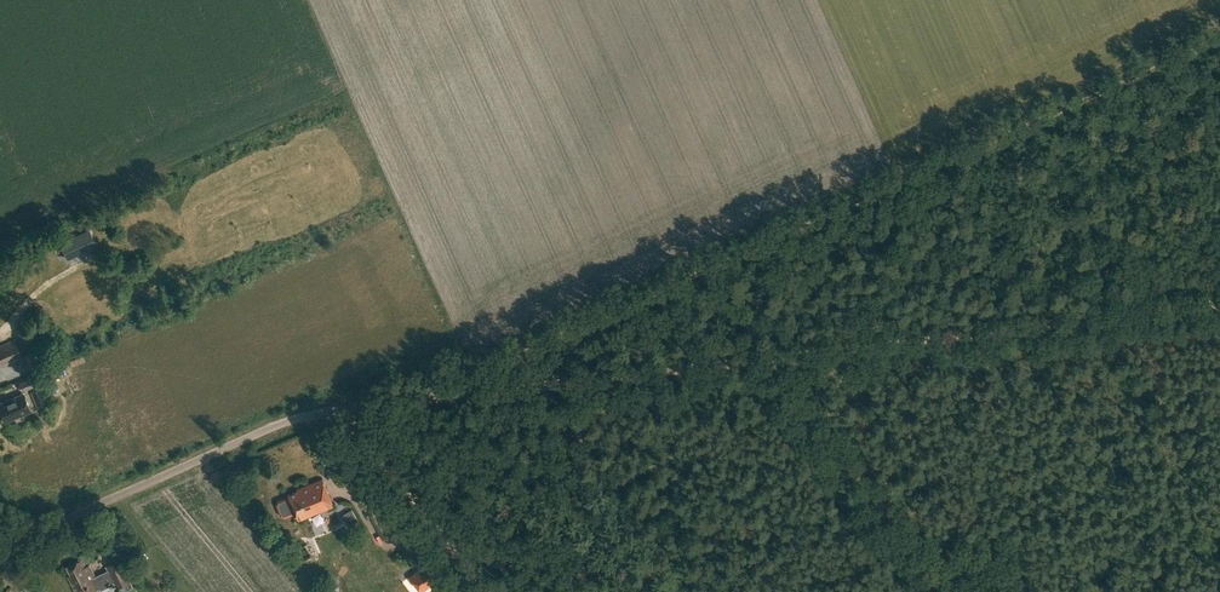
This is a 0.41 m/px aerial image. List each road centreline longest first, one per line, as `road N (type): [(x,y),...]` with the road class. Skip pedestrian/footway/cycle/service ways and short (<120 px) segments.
road 1 (track): [(441,398),(447,386),(1219,37)]
road 2 (track): [(542,386),(1219,303)]
road 3 (unclassified): [(10,543),(296,417),(542,386)]
road 4 (track): [(345,409),(356,386),(652,258)]
road 5 (track): [(345,409),(489,591)]

